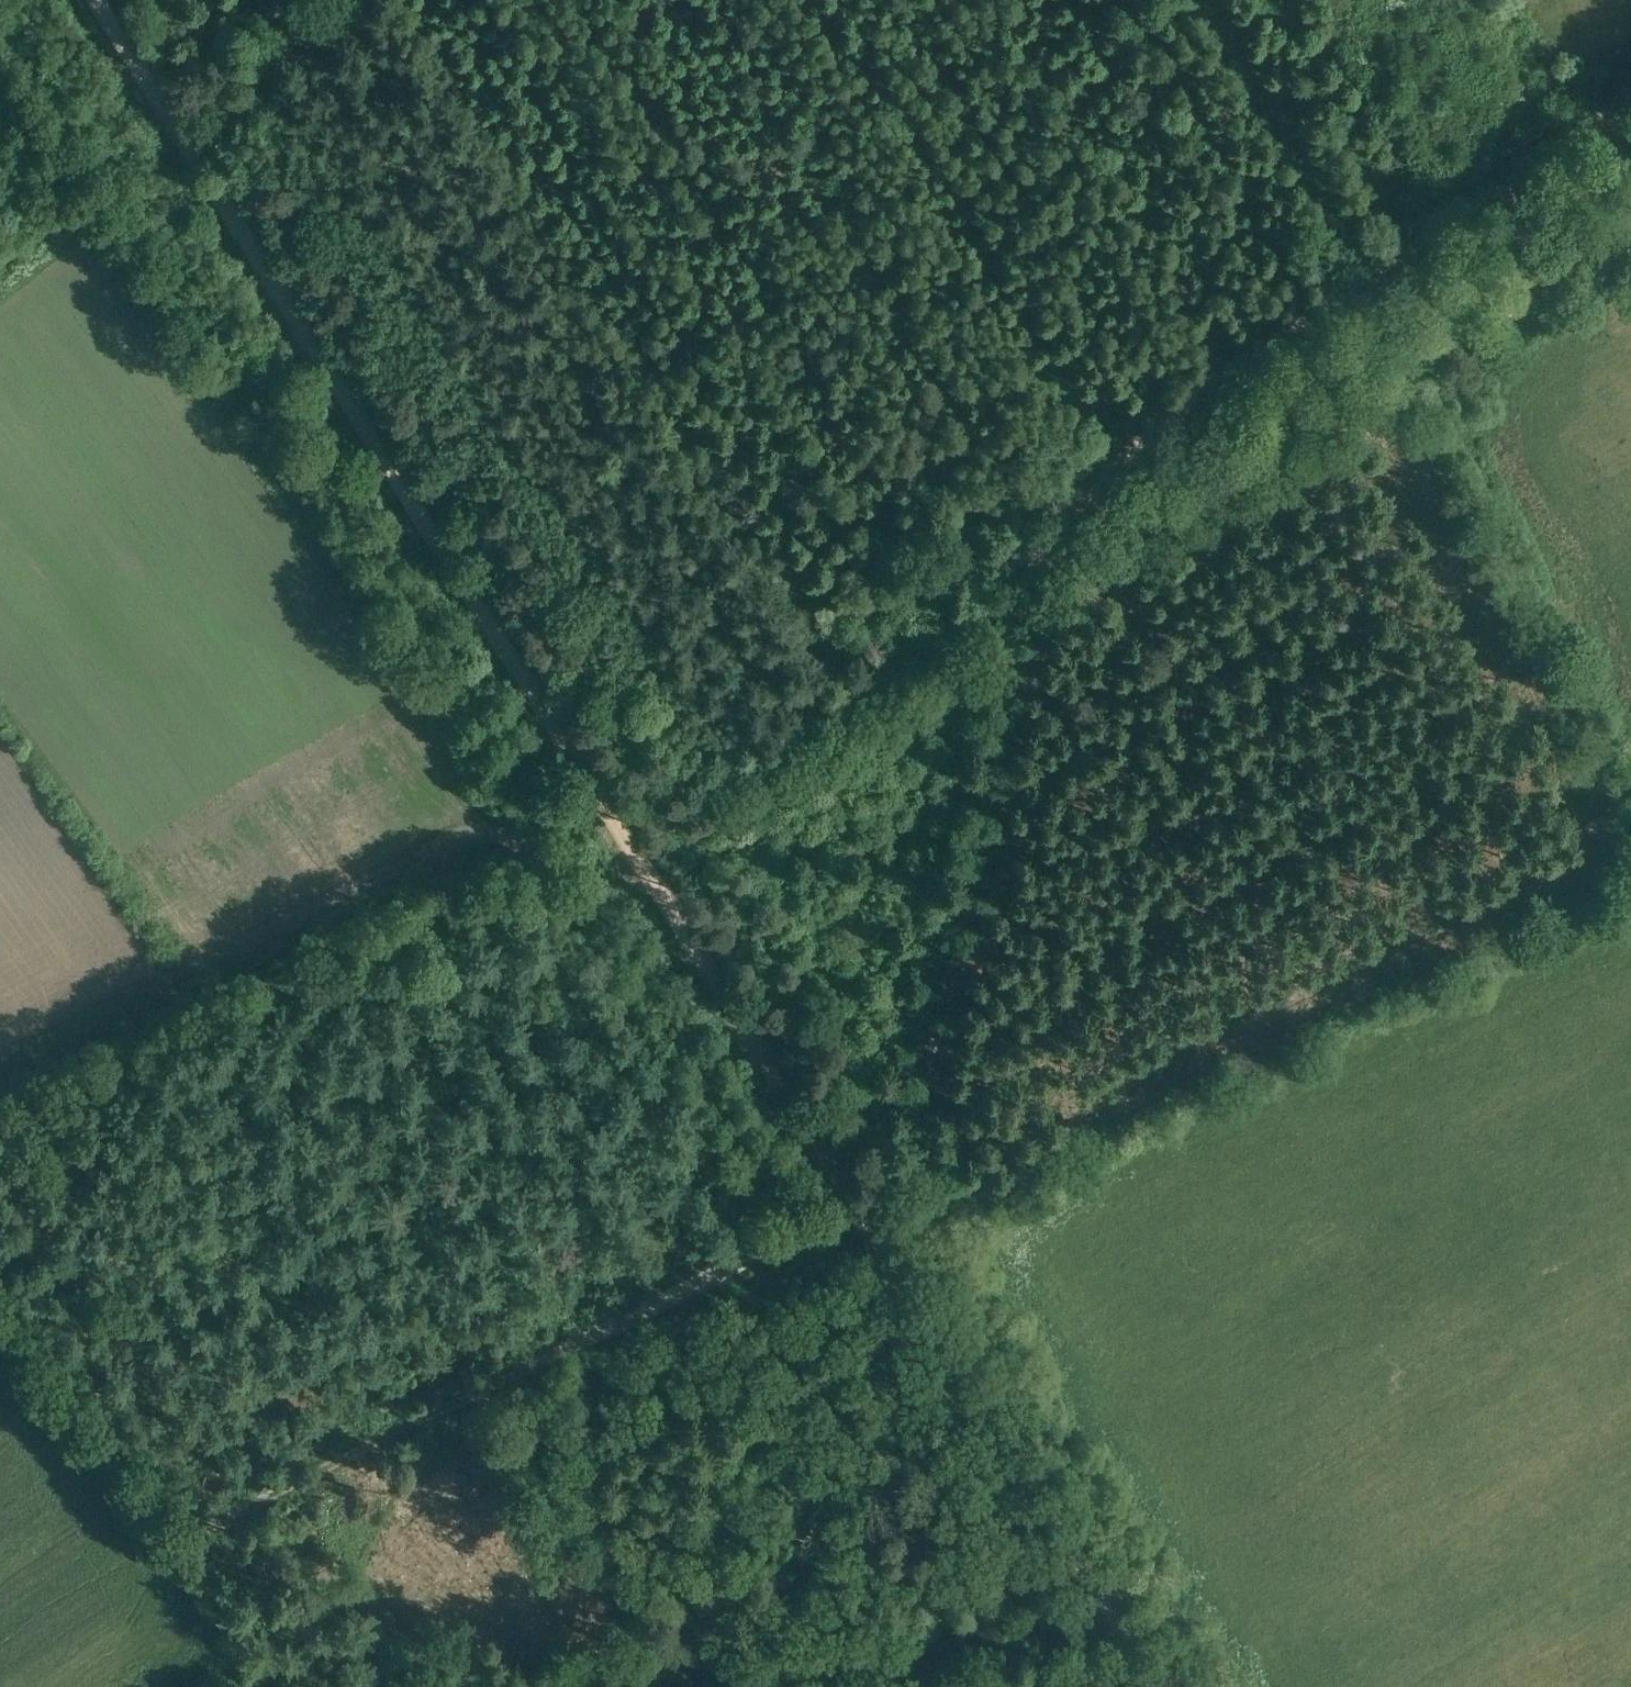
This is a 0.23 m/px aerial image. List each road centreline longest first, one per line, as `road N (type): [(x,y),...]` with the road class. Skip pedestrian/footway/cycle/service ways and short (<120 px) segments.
road 1 (track): [(95,0),(795,1102),(1153,1686)]
road 2 (track): [(1630,92),(1194,401),(1110,475),(1053,545),(1013,617),(980,834),(905,1161),(891,1189),(855,1211)]
road 3 (track): [(638,863),(603,877),(472,834)]

